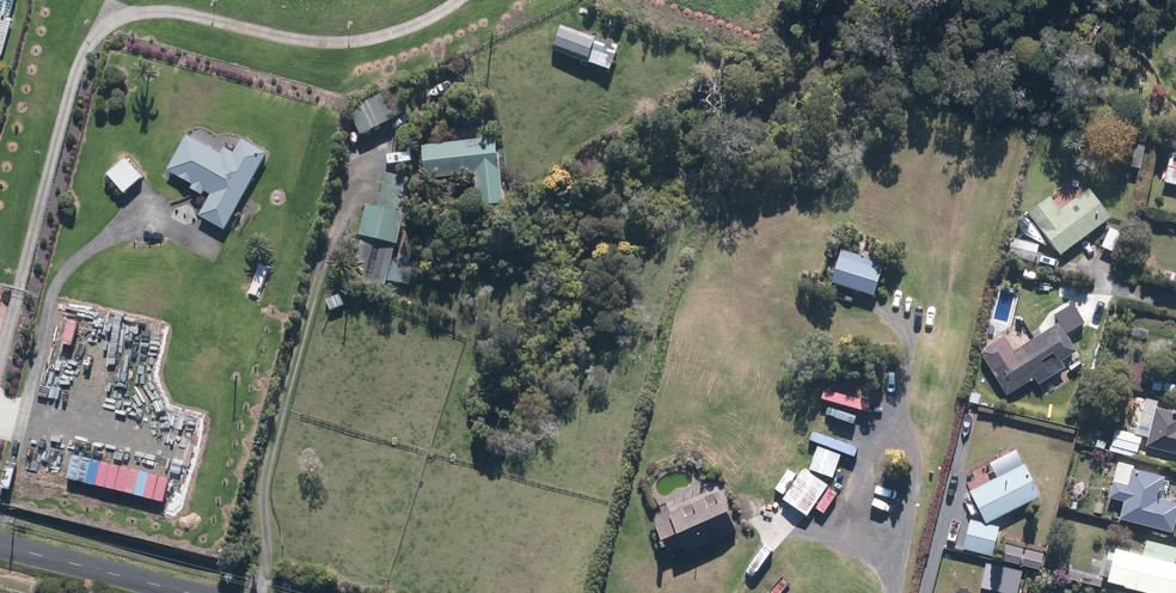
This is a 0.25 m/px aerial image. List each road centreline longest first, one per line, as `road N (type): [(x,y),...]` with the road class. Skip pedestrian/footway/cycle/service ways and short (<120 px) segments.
road 1 (track): [(260,592),(261,498),(335,225),(379,159)]
road 2 (tertiary): [(189,592),(0,545)]

